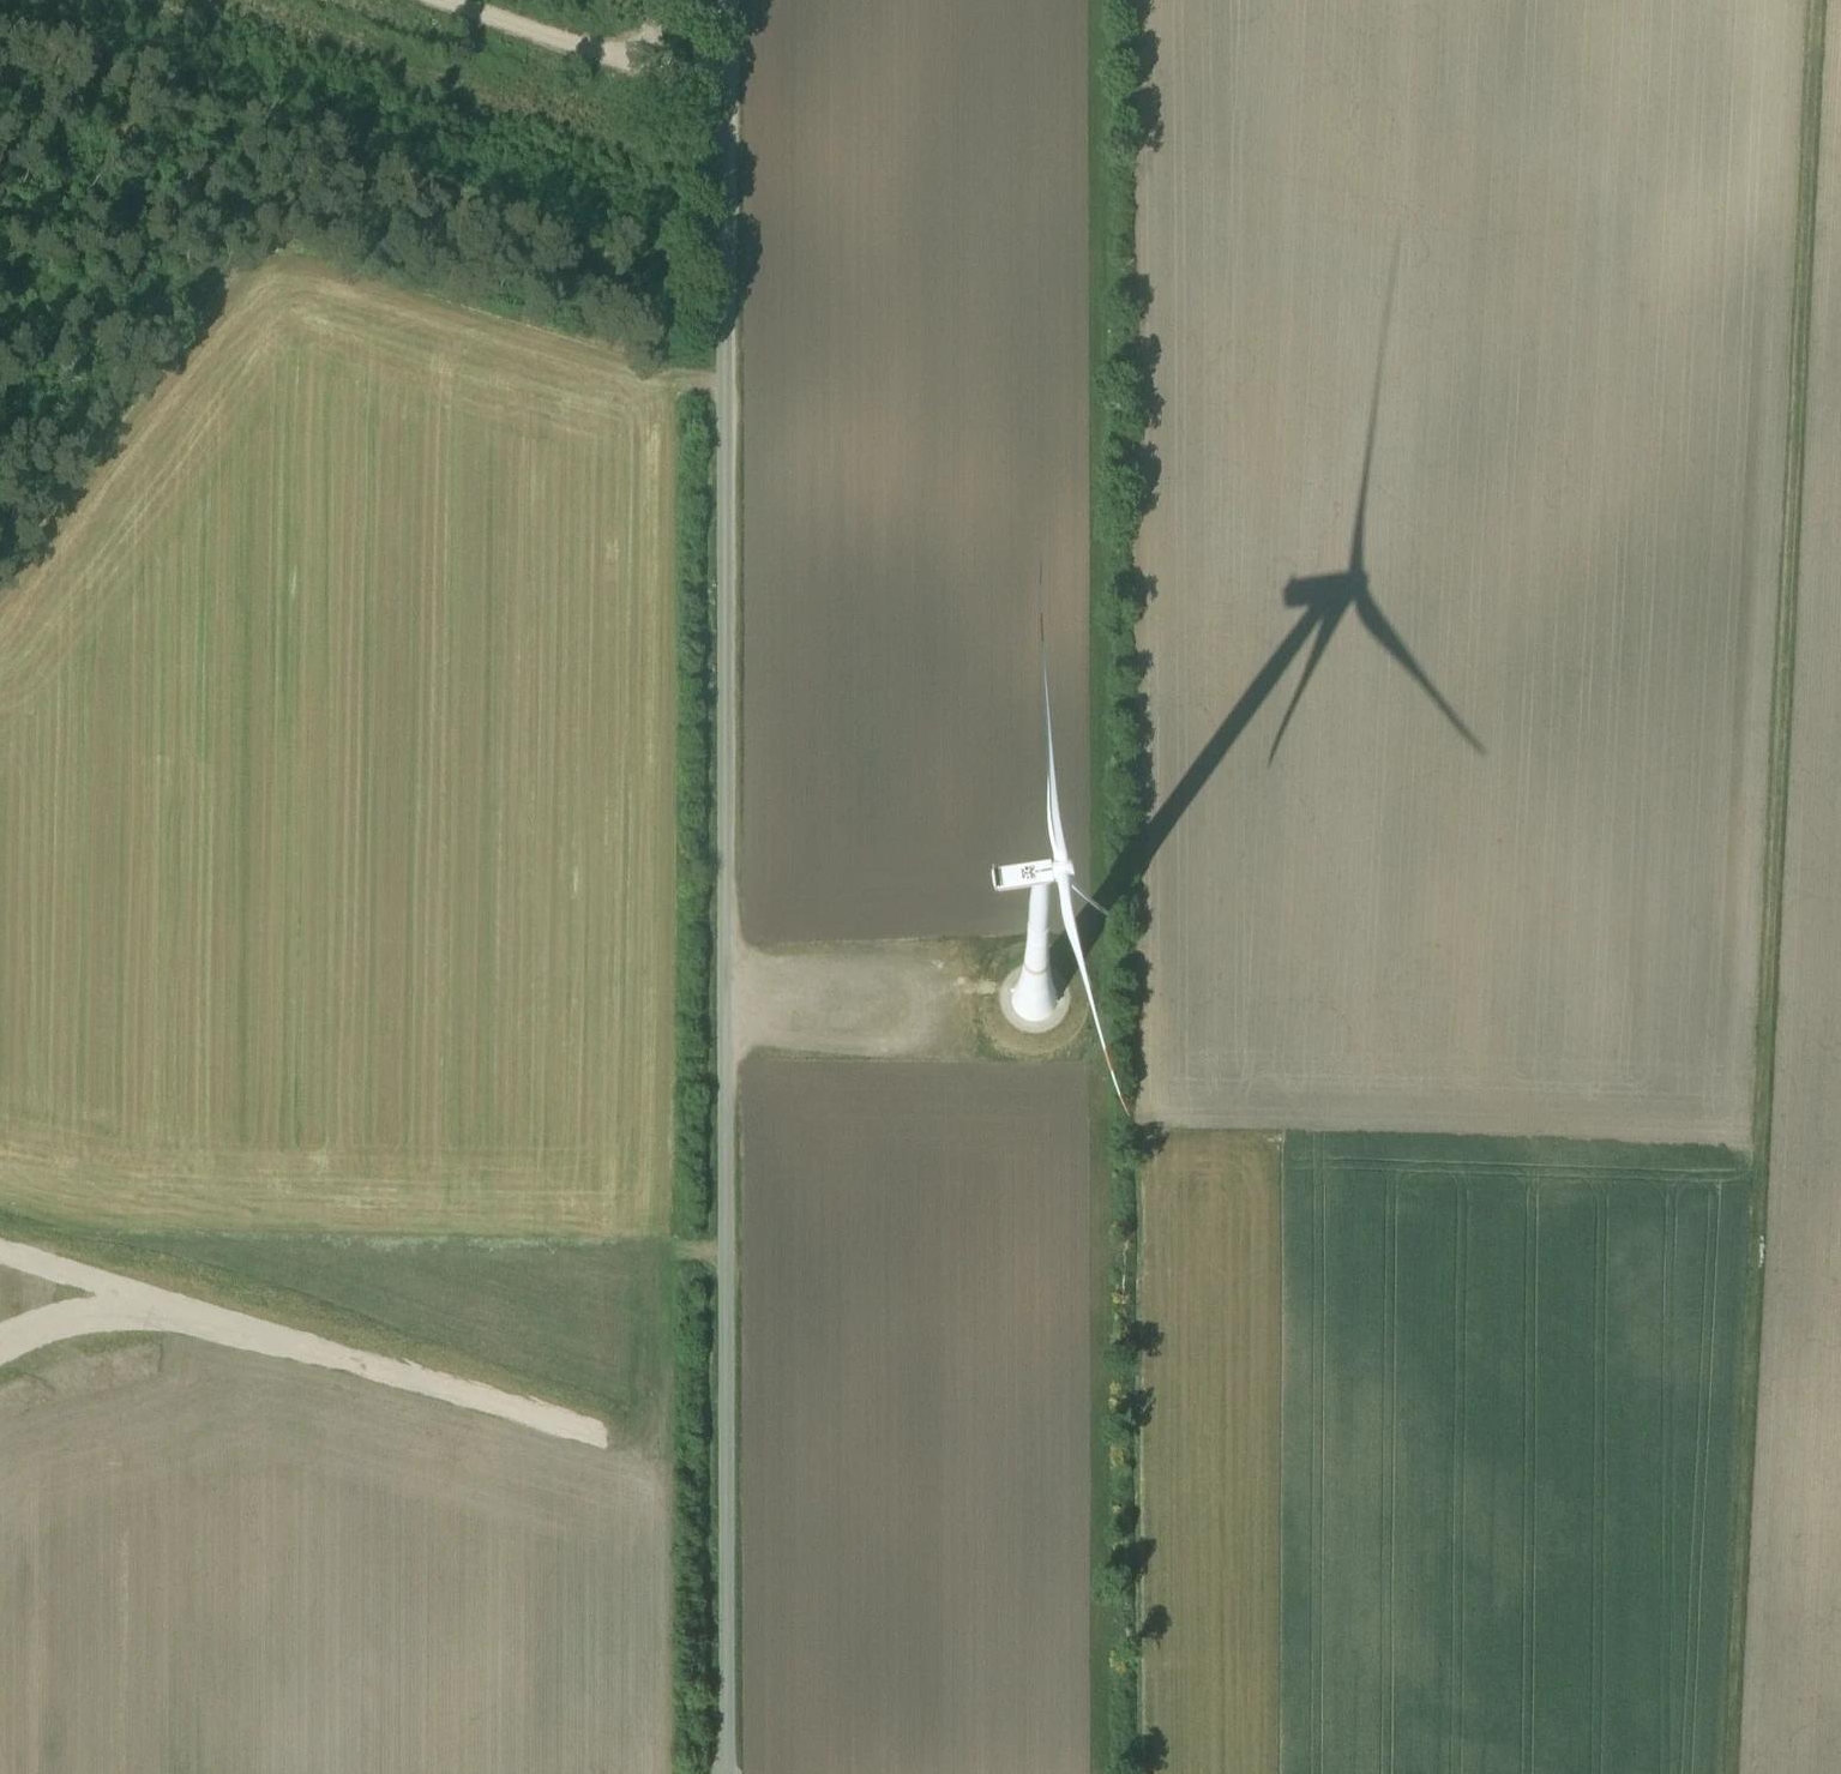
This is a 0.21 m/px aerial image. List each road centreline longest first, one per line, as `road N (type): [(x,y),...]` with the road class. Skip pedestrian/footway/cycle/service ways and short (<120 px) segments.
road 1 (unclassified): [(736,1773),(725,0)]
road 2 (track): [(732,1020),(961,1005)]

